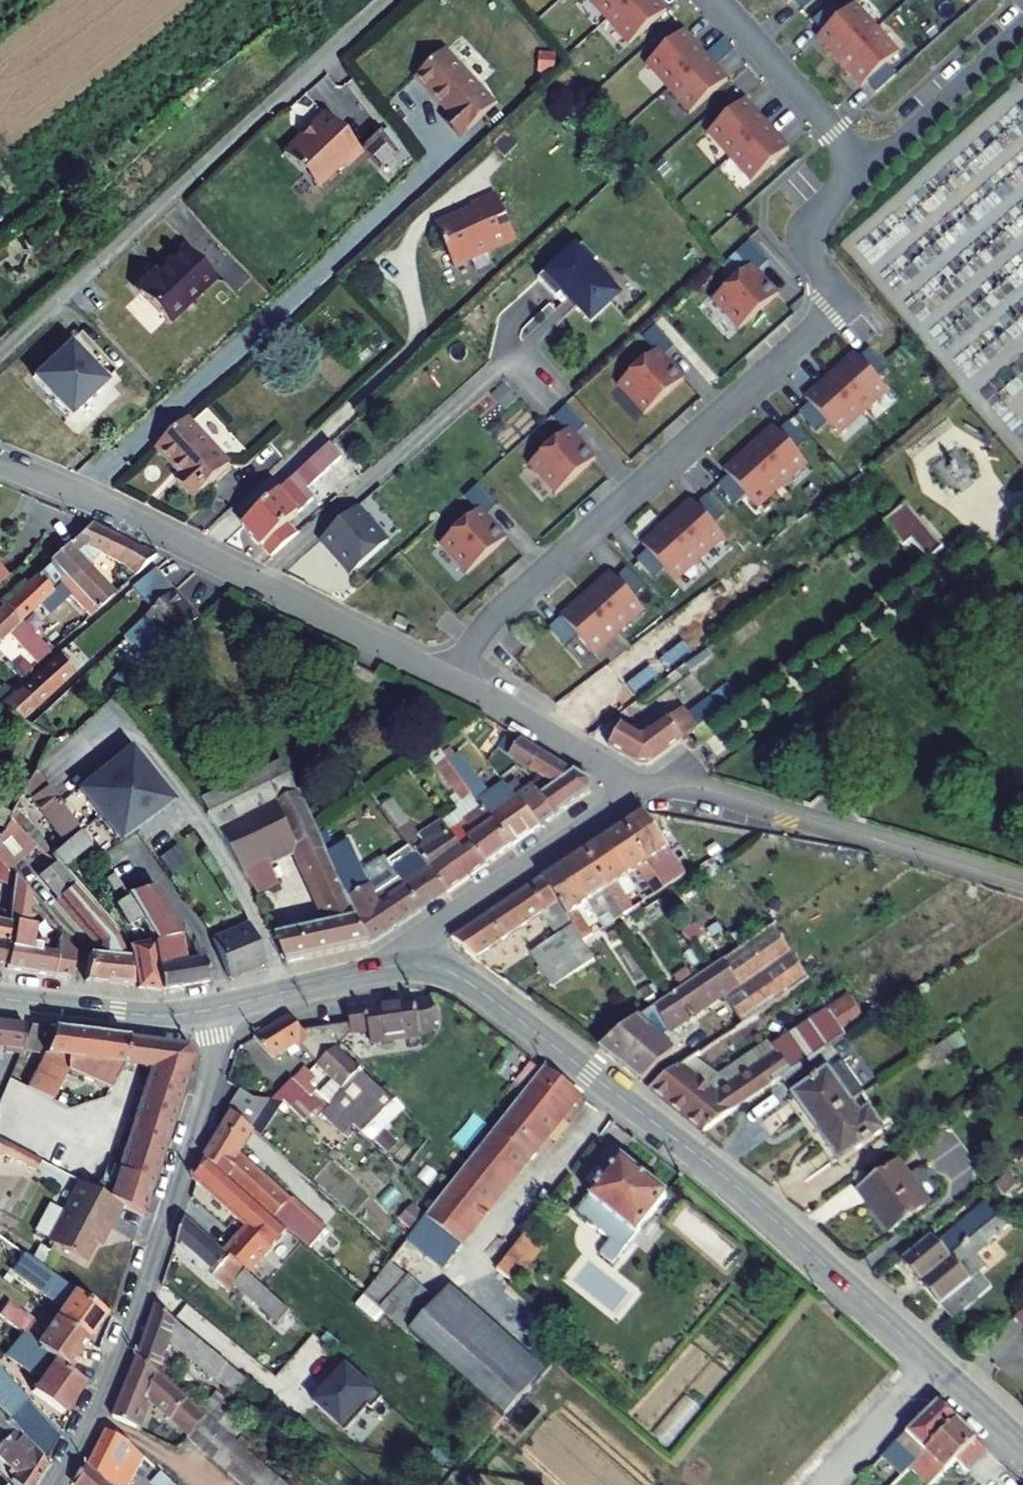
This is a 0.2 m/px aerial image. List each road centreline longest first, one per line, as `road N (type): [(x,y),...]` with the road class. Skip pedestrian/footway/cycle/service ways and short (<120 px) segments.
road 1 (residential): [(453,679),(495,618),(813,329),(828,310),(811,224),(865,167)]
road 2 (tertiary): [(398,966),(446,969),(479,988),(715,1169),(938,1368)]
road 3 (residential): [(0,356),(383,0)]
road 4 (residential): [(220,1008),(208,1080),(124,1349),(56,1484)]
road 5 (residential): [(0,459),(453,679)]
road 6 (residential): [(638,791),(664,773),(1022,886)]
road 7 (residential): [(398,966),(434,928),(638,791)]
road 8 (residential): [(865,167),(718,0)]
road 9 (tertiary): [(0,998),(168,1016),(220,1008)]
road 10 (residential): [(453,679),(638,791)]
road 11 (residential): [(865,167),(1022,22)]
road 12 (tertiary): [(220,1008),(398,966)]
road 13 (residential): [(938,1368),(832,1484)]

